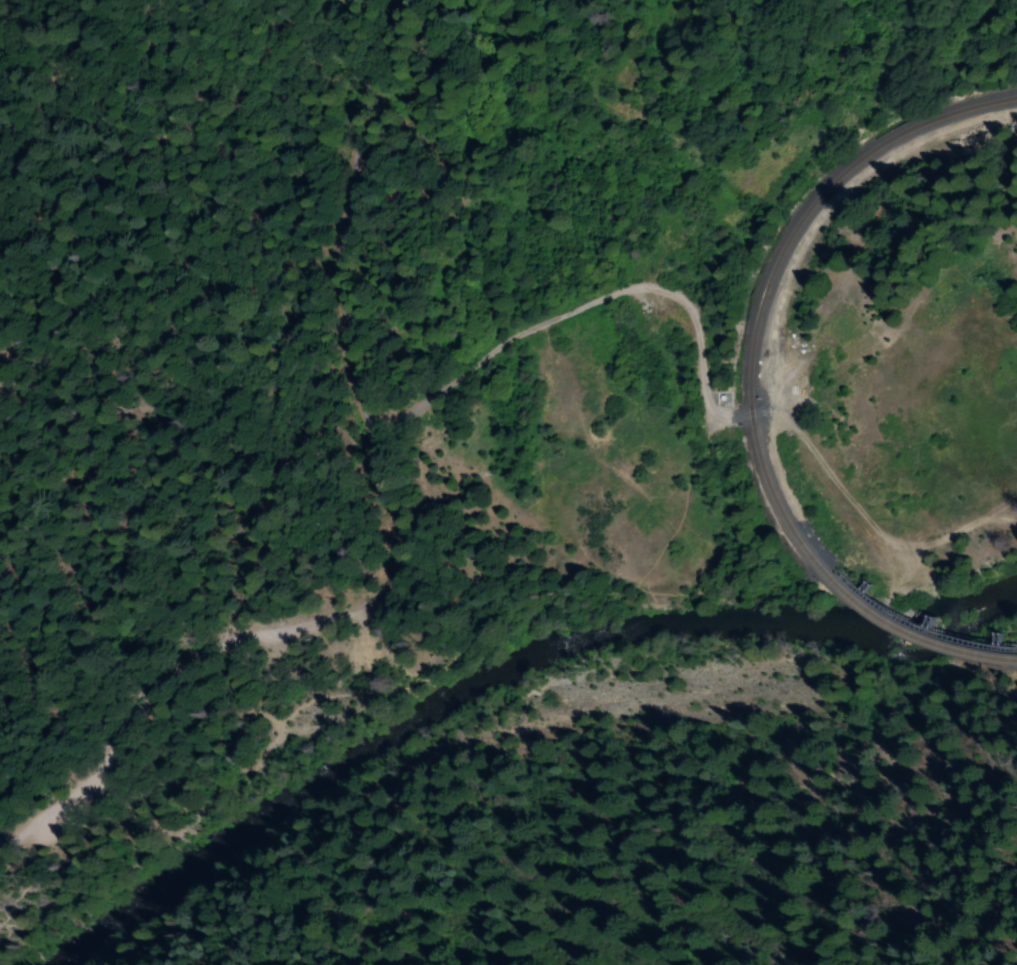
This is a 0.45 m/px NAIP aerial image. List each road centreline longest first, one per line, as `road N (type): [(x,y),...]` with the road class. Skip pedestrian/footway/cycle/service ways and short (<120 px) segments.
road 1 (track): [(0,844),(67,798),(151,692),(214,639),(342,618),(397,595),(401,553),(377,461)]
road 2 (track): [(367,434),(569,310),(652,293),(675,297),(696,327),(715,416),(750,415)]
road 3 (residential): [(377,461),(347,376),(335,282),(354,112),(399,0)]
road 4 (track): [(750,415),(793,427),(890,557),(1016,518)]

